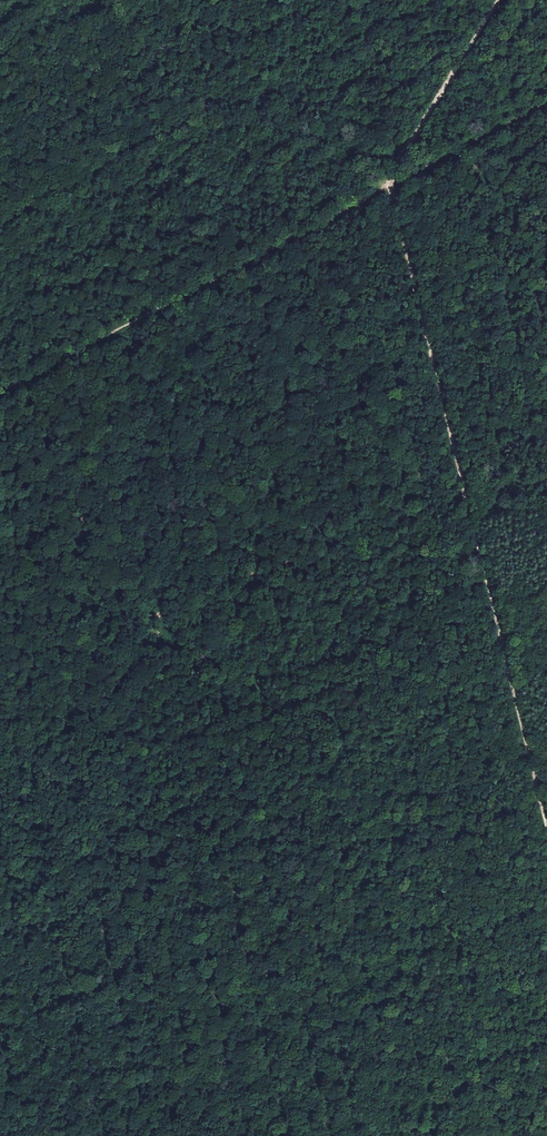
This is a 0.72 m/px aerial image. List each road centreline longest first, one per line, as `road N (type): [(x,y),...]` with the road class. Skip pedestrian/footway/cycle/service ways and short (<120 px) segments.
road 1 (track): [(295,236),(0,393)]
road 2 (track): [(392,185),(470,508)]
road 3 (track): [(476,533),(538,790)]
road 4 (track): [(499,0),(398,161),(392,185)]

